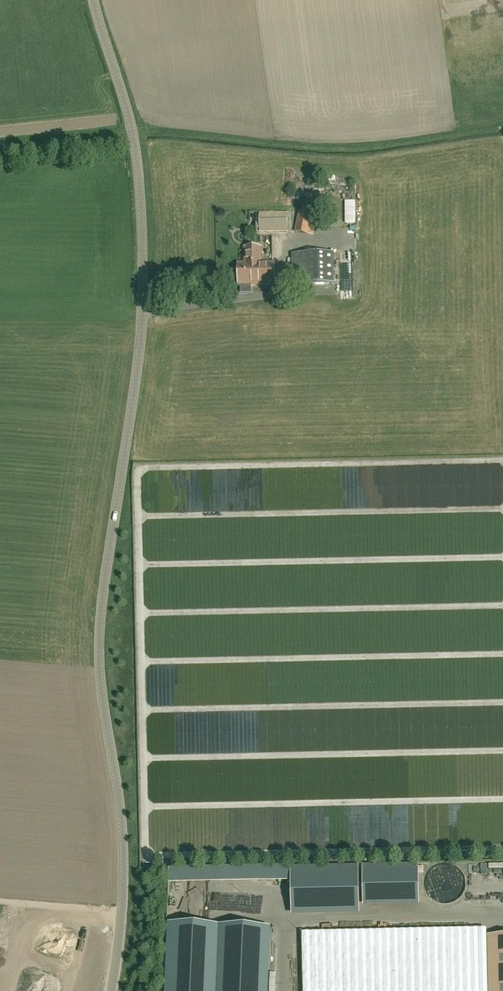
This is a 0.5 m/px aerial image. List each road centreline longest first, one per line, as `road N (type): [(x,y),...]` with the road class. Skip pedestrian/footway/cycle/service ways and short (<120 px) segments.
road 1 (tertiary): [(115,990),(123,849),(100,628),(140,346),(143,232),(132,131),(92,0)]

